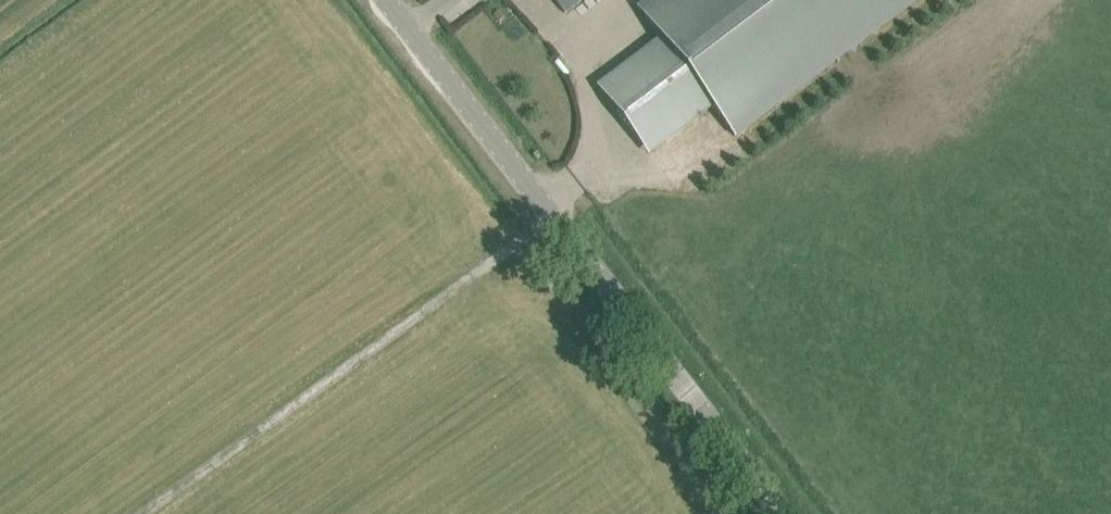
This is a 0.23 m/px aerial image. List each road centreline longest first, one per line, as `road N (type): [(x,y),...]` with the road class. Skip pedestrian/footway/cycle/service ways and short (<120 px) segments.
road 1 (unclassified): [(773,513),(384,0)]

